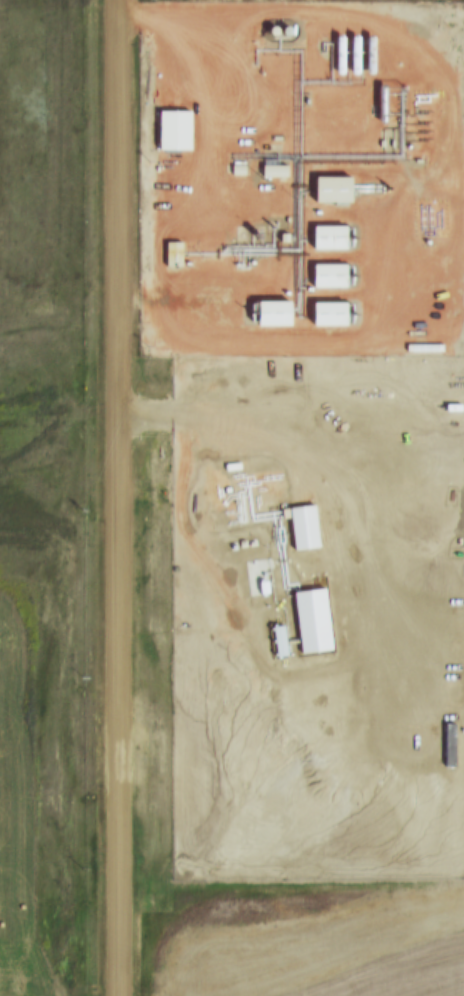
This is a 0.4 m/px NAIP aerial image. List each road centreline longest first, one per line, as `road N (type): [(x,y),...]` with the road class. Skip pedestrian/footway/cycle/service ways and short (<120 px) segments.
road 1 (tertiary): [(117,995),(116,0)]

